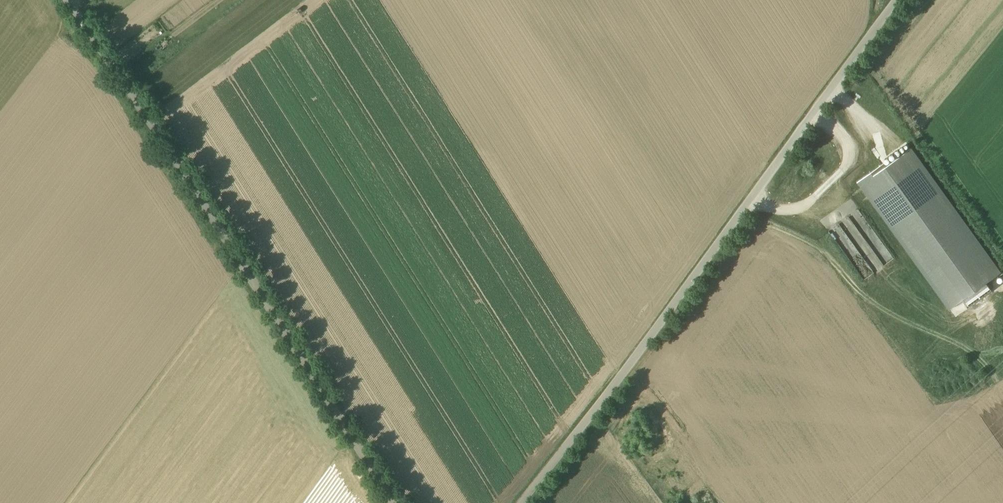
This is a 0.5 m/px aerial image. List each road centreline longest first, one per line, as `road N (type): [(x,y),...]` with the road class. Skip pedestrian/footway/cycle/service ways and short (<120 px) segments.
road 1 (unclassified): [(515,502),(894,0)]
road 2 (unclassified): [(390,502),(70,2)]

